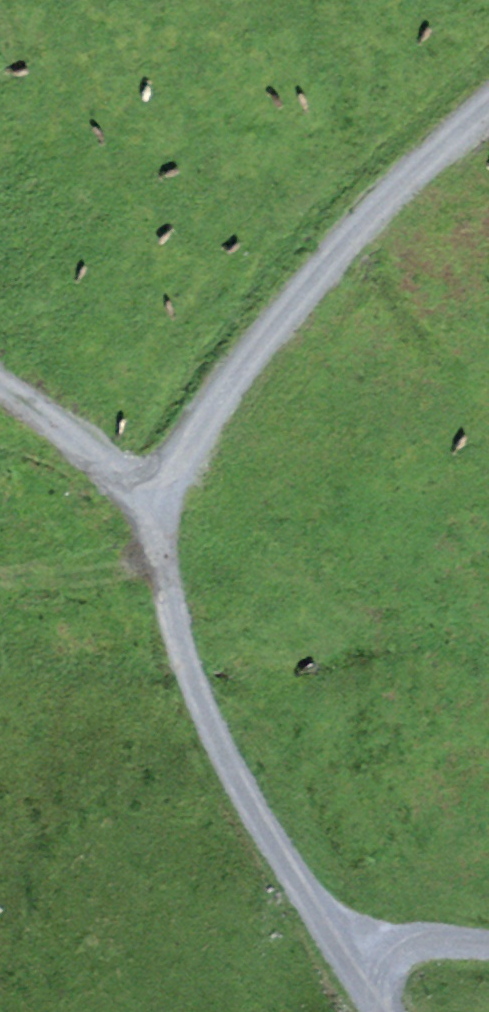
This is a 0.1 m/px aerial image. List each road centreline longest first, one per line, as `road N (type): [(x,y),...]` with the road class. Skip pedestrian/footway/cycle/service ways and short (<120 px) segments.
road 1 (track): [(488,110),(330,259),(188,445),(159,506),(167,588),(186,657),(232,769),(386,1011)]
road 2 (track): [(159,506),(0,391)]
road 3 (track): [(161,553),(104,573),(0,578)]
road 4 (track): [(488,945),(348,956)]

